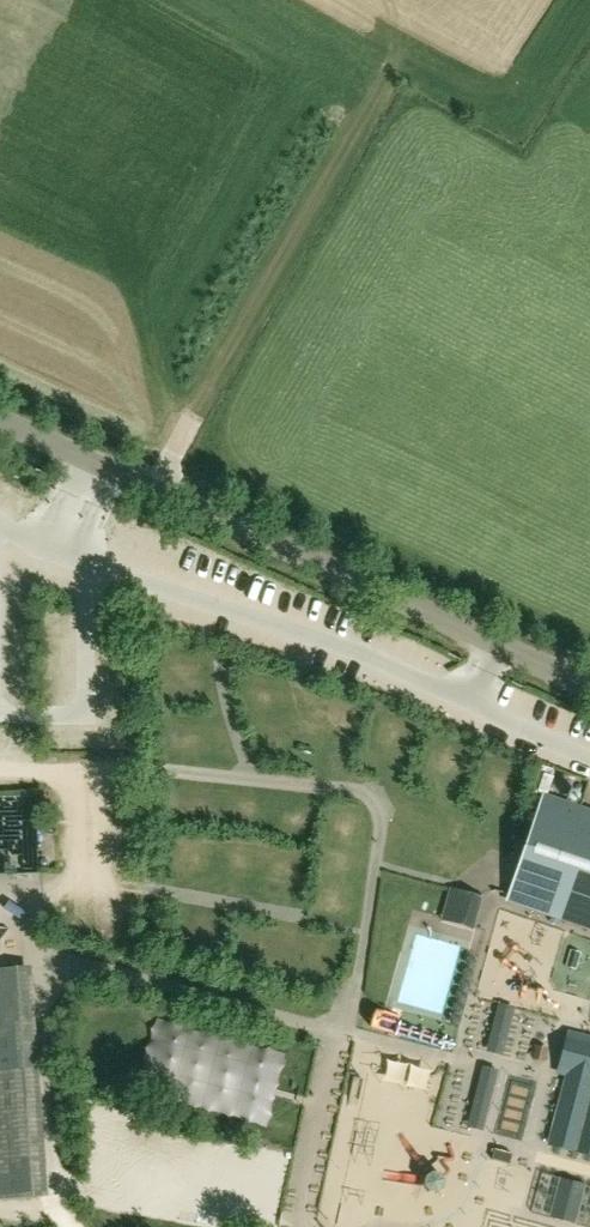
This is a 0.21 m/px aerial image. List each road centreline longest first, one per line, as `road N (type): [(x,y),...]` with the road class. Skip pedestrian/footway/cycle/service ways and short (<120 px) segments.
road 1 (unclassified): [(589,682),(0,416)]

